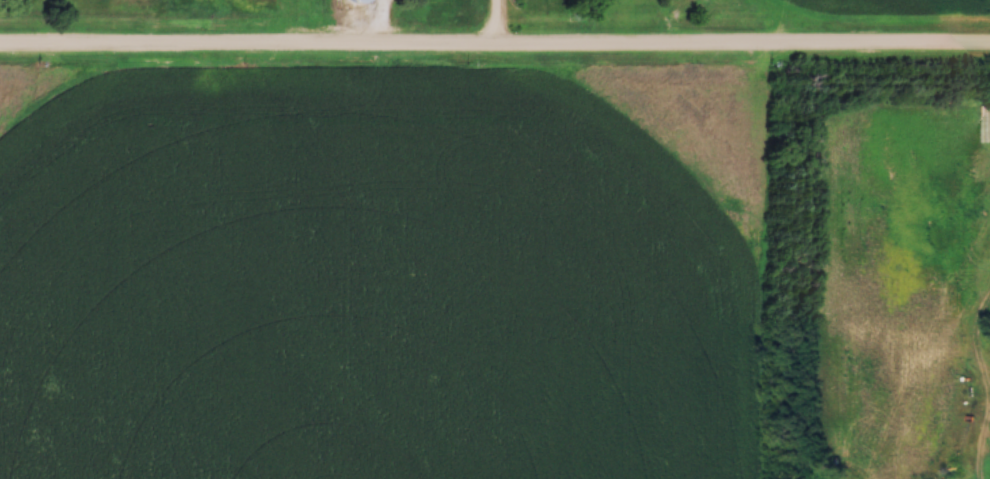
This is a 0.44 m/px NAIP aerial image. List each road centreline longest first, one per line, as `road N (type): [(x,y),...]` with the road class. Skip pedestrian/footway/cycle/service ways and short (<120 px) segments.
road 1 (residential): [(989,48),(0,49)]

